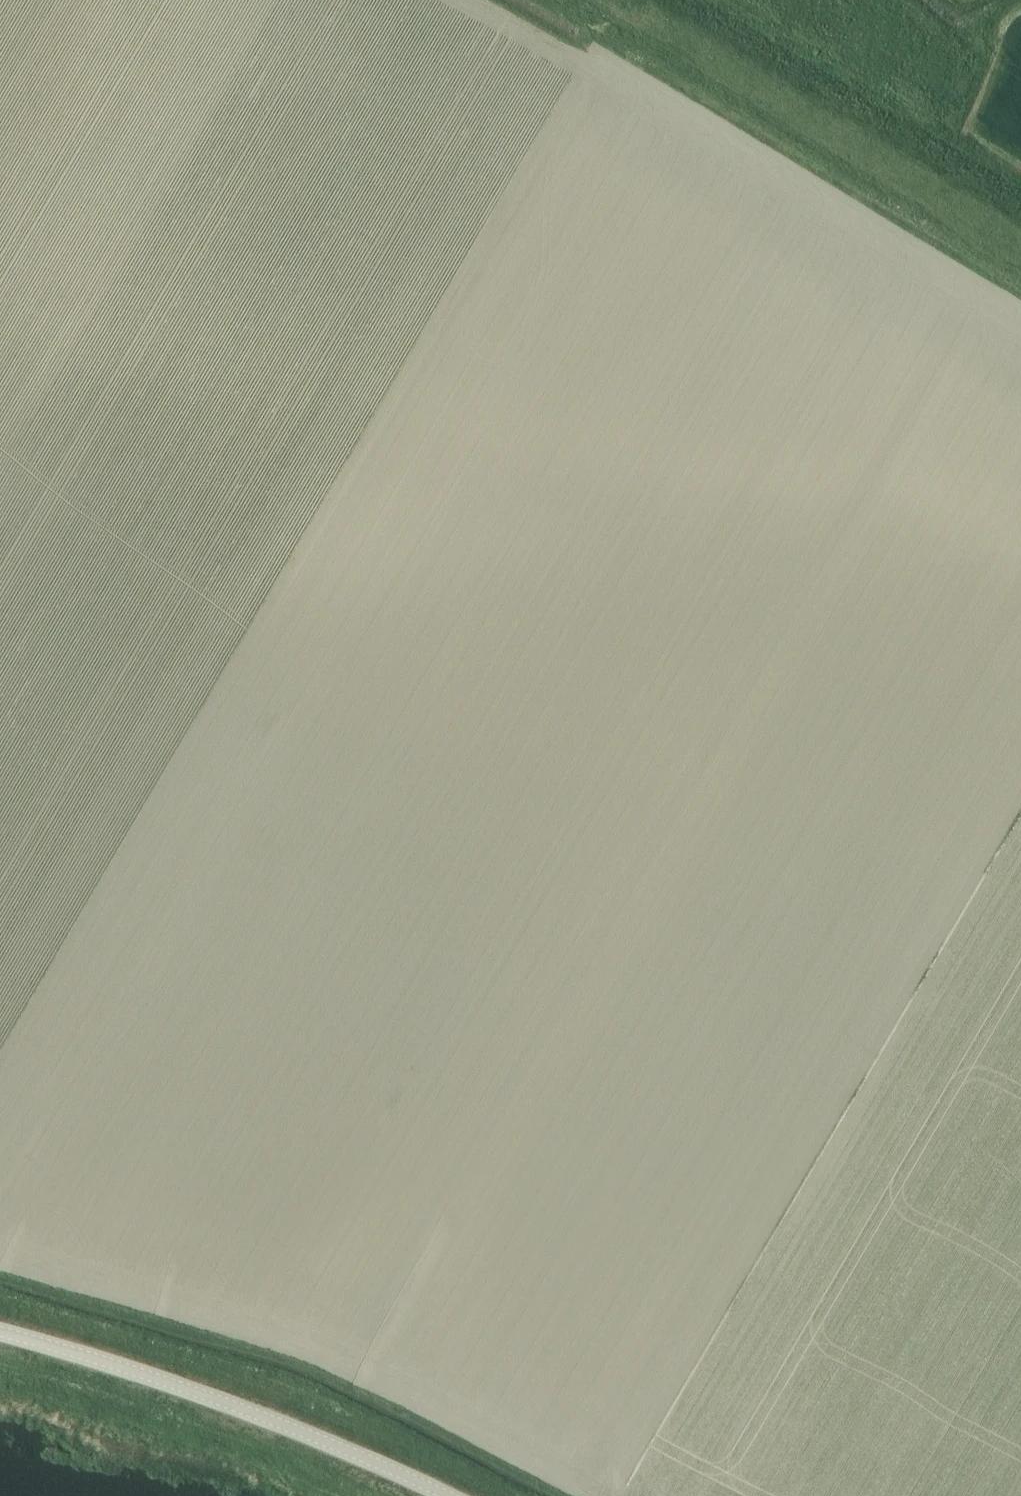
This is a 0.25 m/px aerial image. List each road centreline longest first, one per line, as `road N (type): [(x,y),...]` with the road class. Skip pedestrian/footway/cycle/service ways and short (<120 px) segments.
road 1 (unclassified): [(445,1495),(114,1361),(0,1333)]

